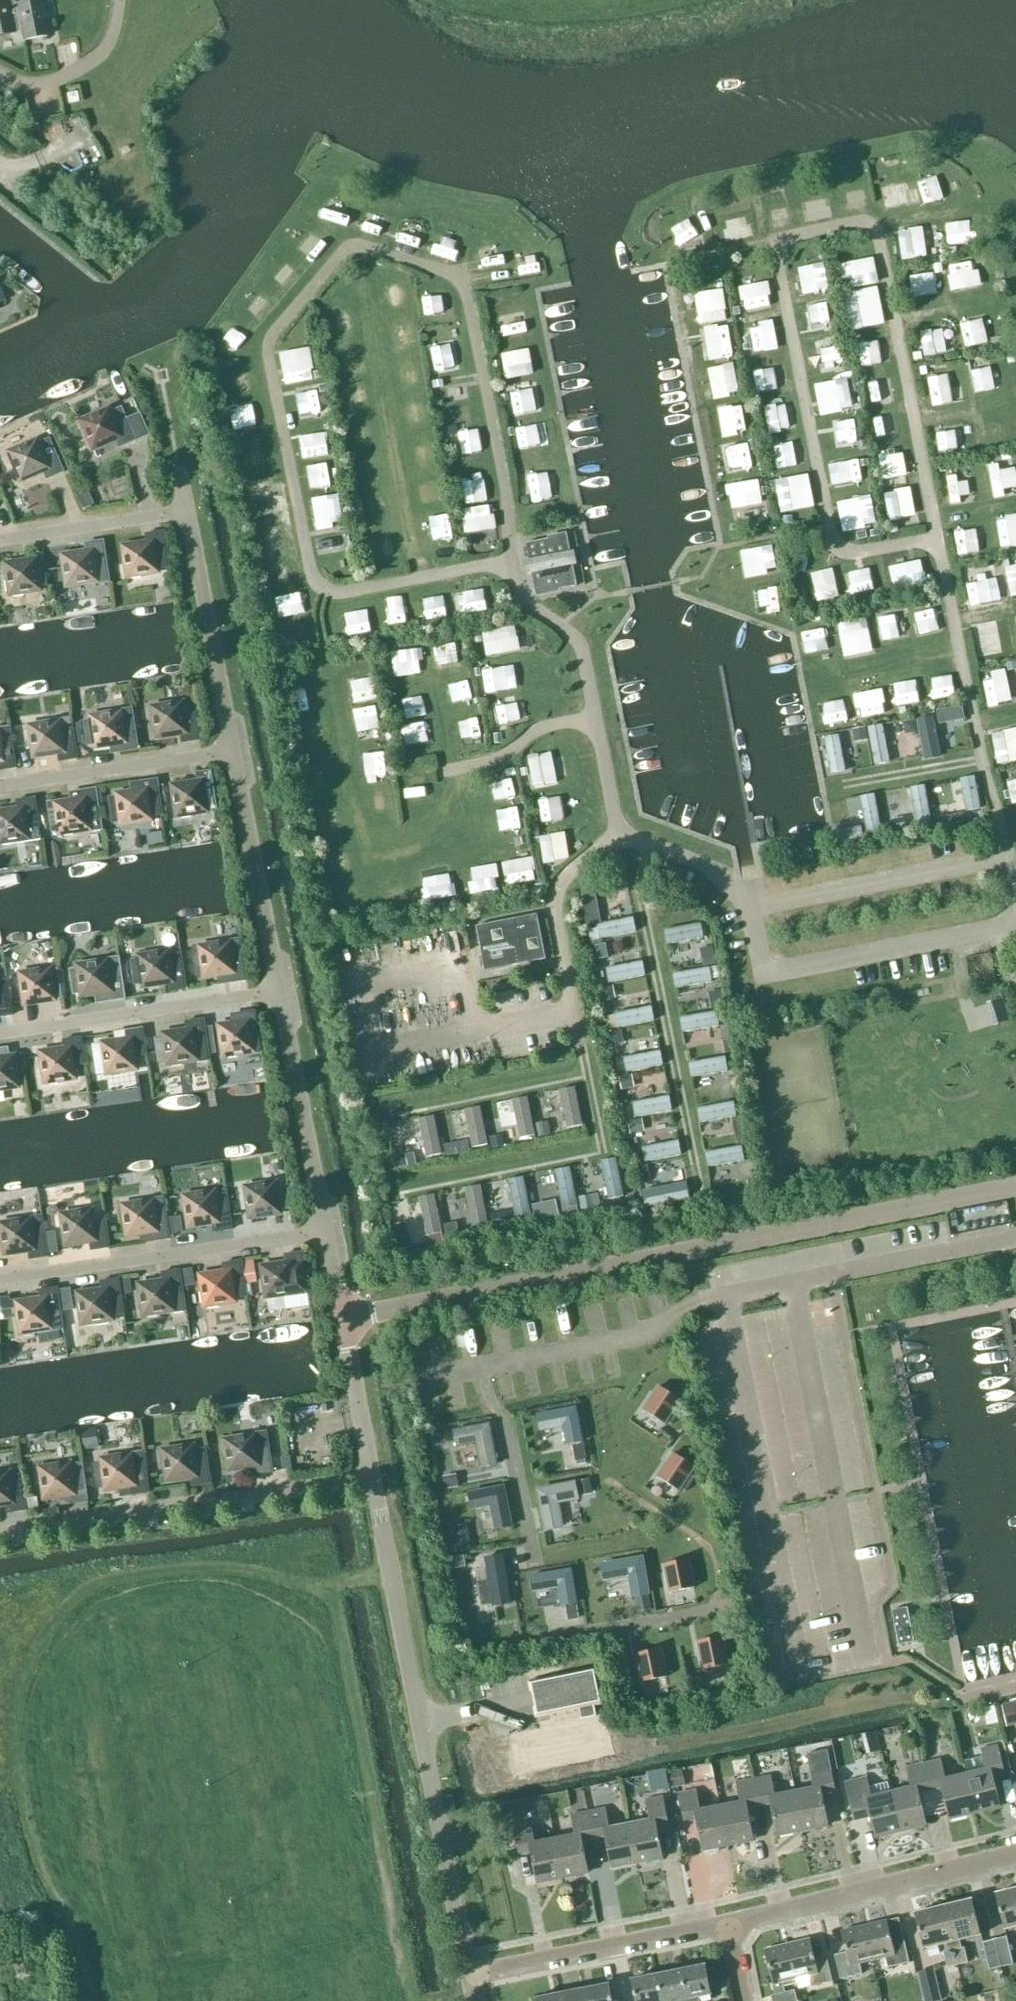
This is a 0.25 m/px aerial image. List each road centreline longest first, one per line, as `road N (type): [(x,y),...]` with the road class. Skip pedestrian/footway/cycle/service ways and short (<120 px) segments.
road 1 (unclassified): [(471,1977),(372,1478)]
road 2 (residential): [(372,1478),(0,1536)]
road 3 (track): [(649,845),(641,894),(699,1187)]
road 4 (residential): [(0,1280),(326,1232)]
road 5 (residential): [(728,1925),(1015,1856)]
road 6 (residential): [(0,1034),(281,991)]
road 7 (residential): [(471,1977),(728,1925)]
road 8 (unclassified): [(372,1478),(326,1232)]
road 9 (unclassified): [(281,991),(235,750)]
road 10 (unclassified): [(326,1232),(281,991)]
road 11 (unclassified): [(235,750),(188,511)]
road 12 (residential): [(0,786),(235,750)]
road 13 (residential): [(188,511),(2,541)]
road 14 (residential): [(119,0),(102,53),(74,76),(34,84),(0,76)]

